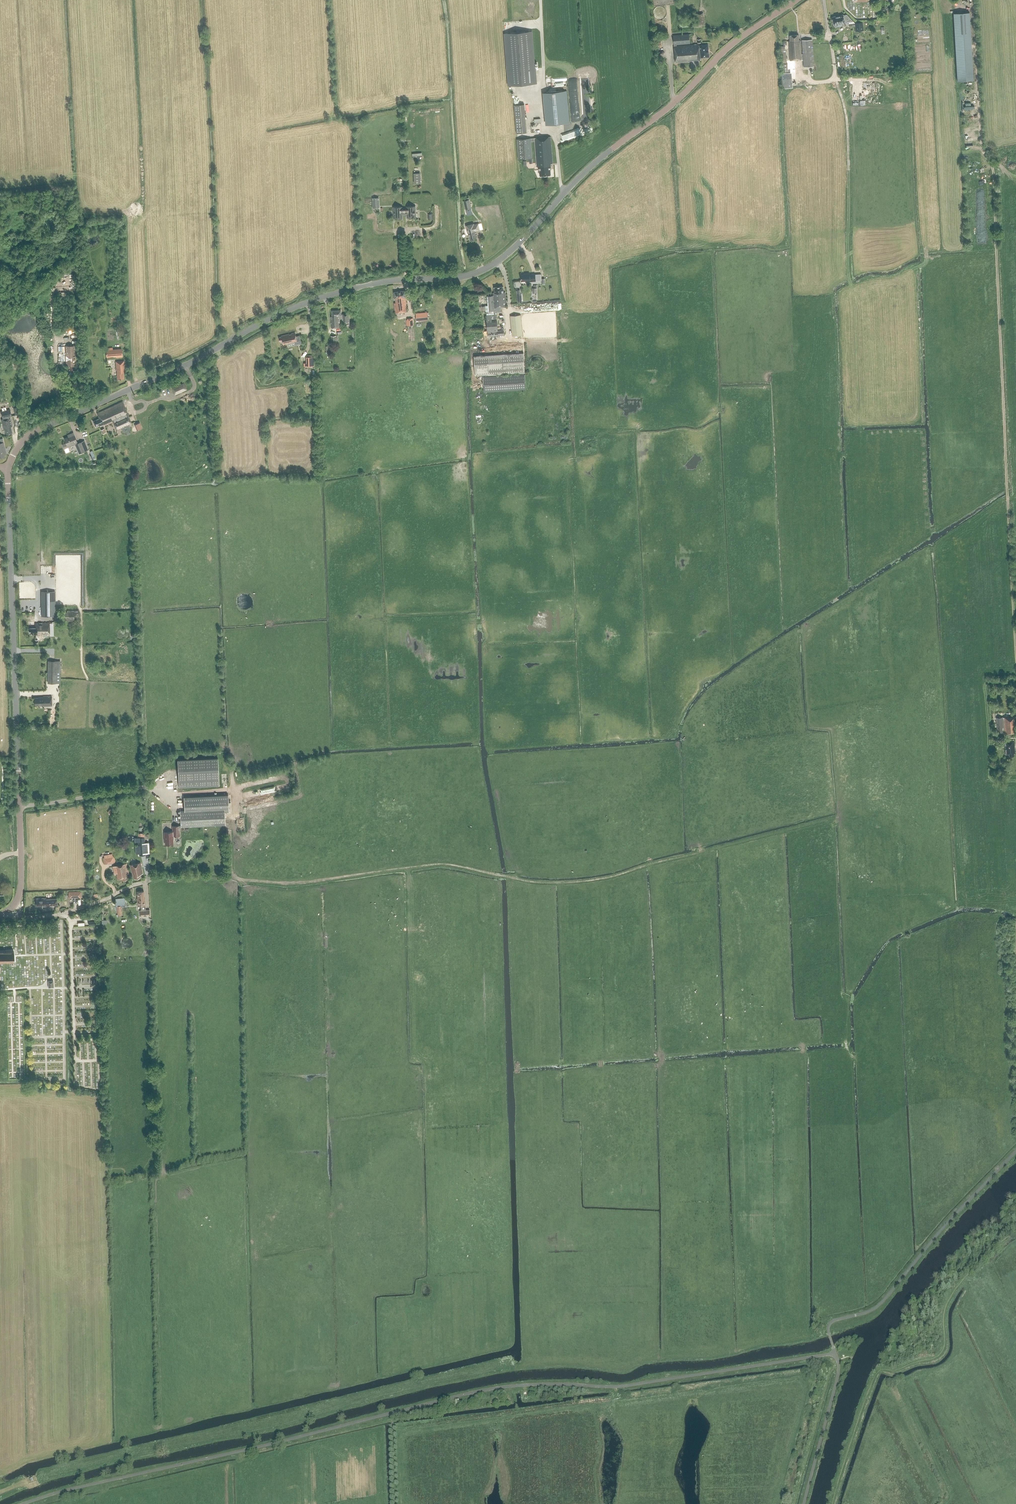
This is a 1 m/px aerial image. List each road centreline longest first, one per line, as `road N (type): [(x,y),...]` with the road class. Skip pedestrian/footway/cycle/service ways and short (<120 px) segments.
road 1 (tertiary): [(9,468),(35,432),(290,310),(371,284),(463,278),(489,267),(596,162),(797,0)]
road 2 (track): [(974,0),(982,146),(994,177),(1015,655)]
road 3 (tertiary): [(0,916),(16,903),(21,883),(9,468)]
road 4 (track): [(151,876),(60,914),(28,919),(10,909)]

